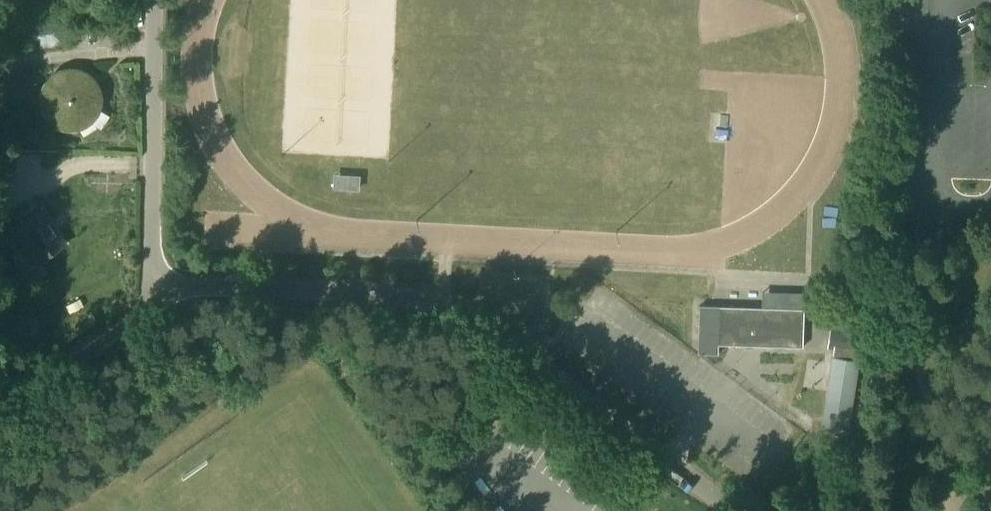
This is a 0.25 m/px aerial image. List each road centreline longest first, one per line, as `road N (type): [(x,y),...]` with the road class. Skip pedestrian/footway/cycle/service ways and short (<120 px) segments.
road 1 (residential): [(733,510),(454,310),(420,299),(237,287),(194,286),(166,297)]
road 2 (residential): [(166,297),(151,248),(155,0)]
road 3 (unclassified): [(0,406),(166,297)]

